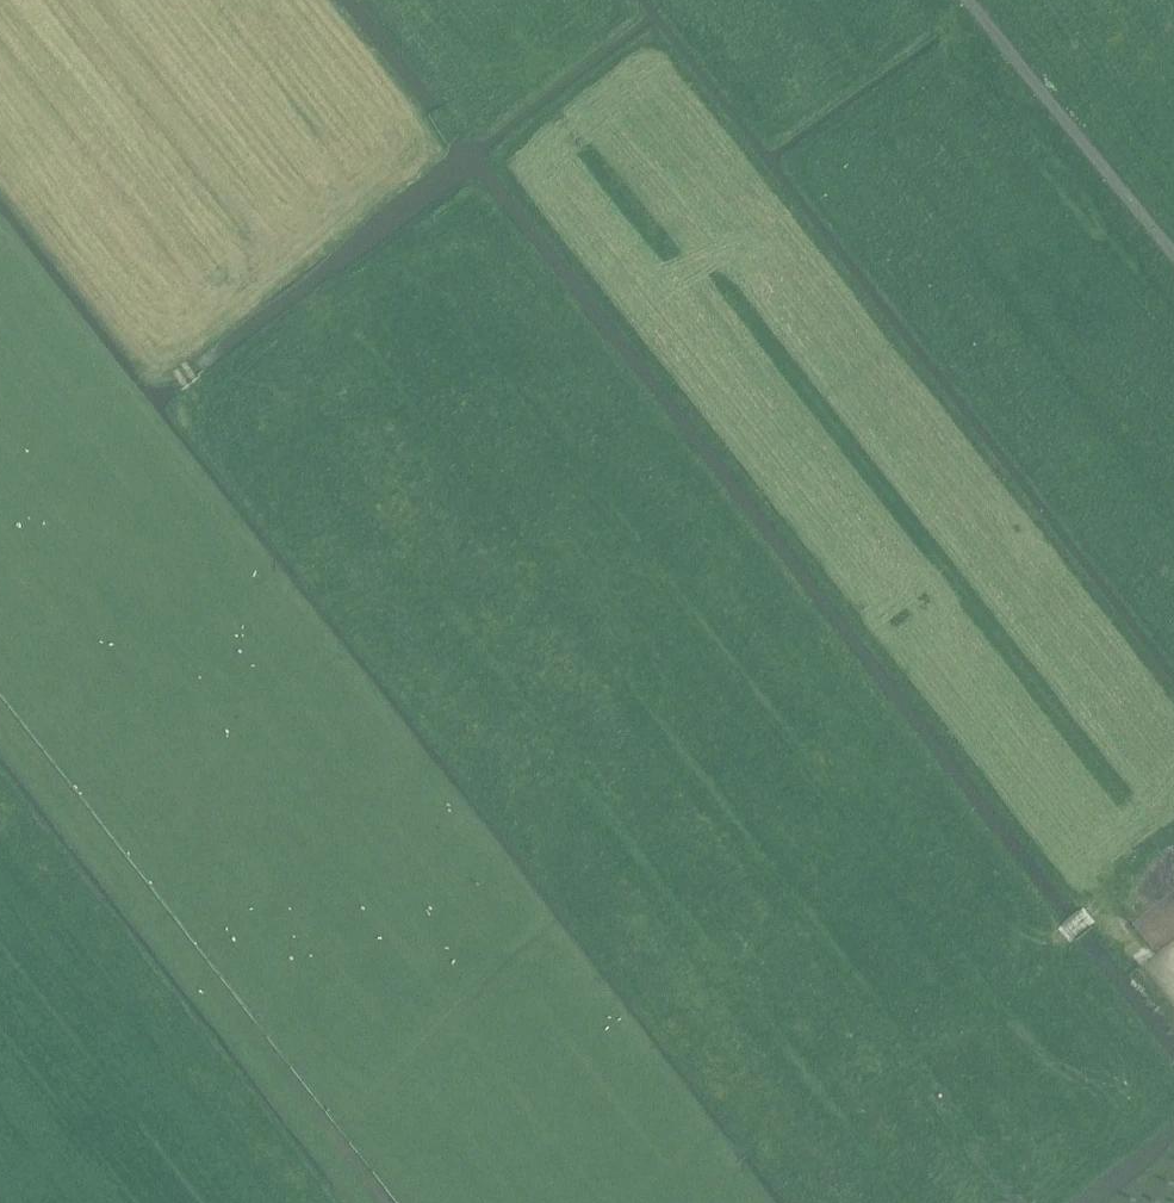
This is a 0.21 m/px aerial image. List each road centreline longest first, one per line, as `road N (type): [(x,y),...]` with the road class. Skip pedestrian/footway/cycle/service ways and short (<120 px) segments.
road 1 (track): [(1173,258),(967,0)]

